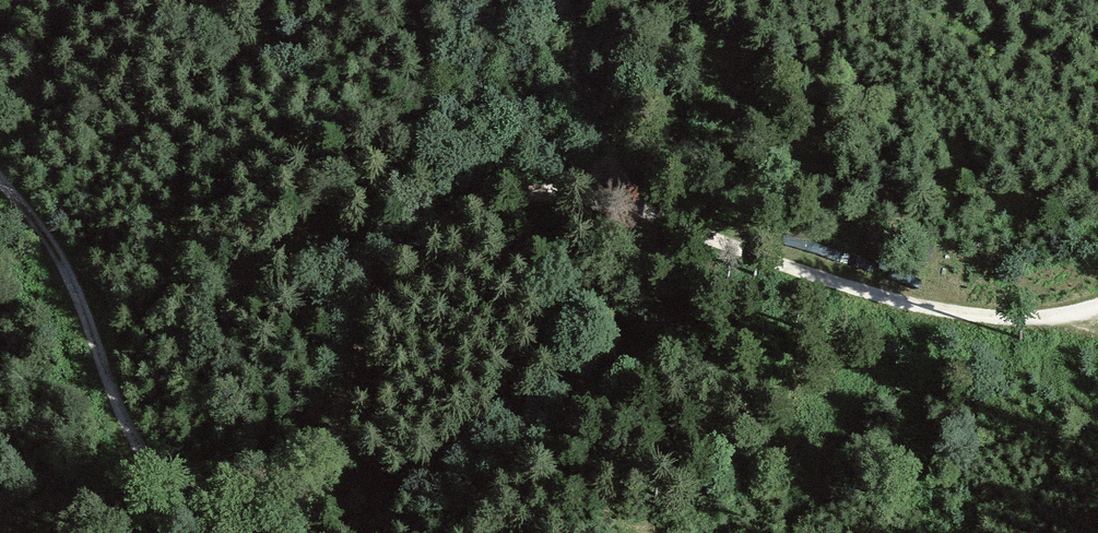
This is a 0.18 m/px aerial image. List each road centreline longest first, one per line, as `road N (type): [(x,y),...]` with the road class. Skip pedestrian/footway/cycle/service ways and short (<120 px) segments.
road 1 (track): [(620,185),(526,188),(466,203),(396,258),(360,319),(310,532)]
road 2 (track): [(1077,319),(976,314),(850,285),(678,225),(620,185)]
road 3 (track): [(235,532),(148,466),(67,273),(0,184)]
road 4 (track): [(620,185),(582,82),(567,0)]

